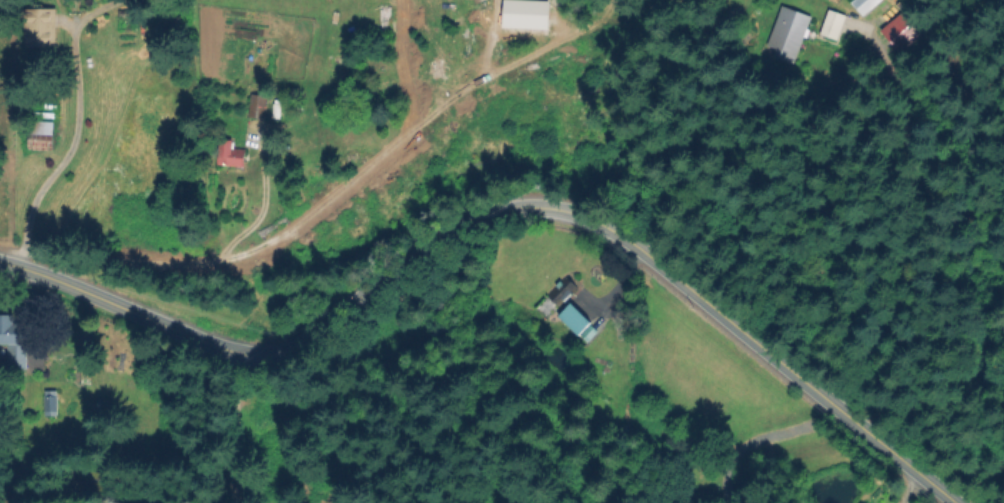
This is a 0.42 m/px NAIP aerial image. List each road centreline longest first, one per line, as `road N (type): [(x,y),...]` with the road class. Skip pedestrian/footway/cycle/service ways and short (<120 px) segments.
road 1 (secondary): [(0,262),(255,354),(296,347),(394,264),(469,219),(538,204),(570,210),(638,245),(959,502)]

